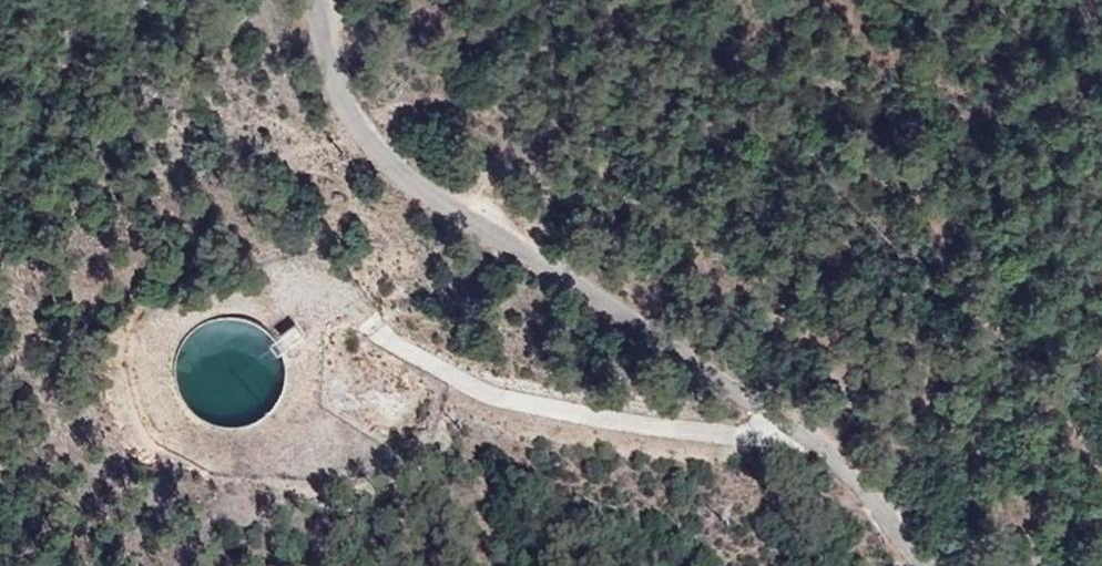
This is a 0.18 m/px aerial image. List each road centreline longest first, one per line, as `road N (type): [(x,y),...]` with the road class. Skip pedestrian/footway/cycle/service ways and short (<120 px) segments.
road 1 (unclassified): [(341,0),(375,135),(479,217),(825,431)]
road 2 (unclassified): [(825,431),(758,441),(692,437),(540,414),(435,369),(353,299),(304,352)]
road 3 (unclassified): [(825,431),(929,565)]

